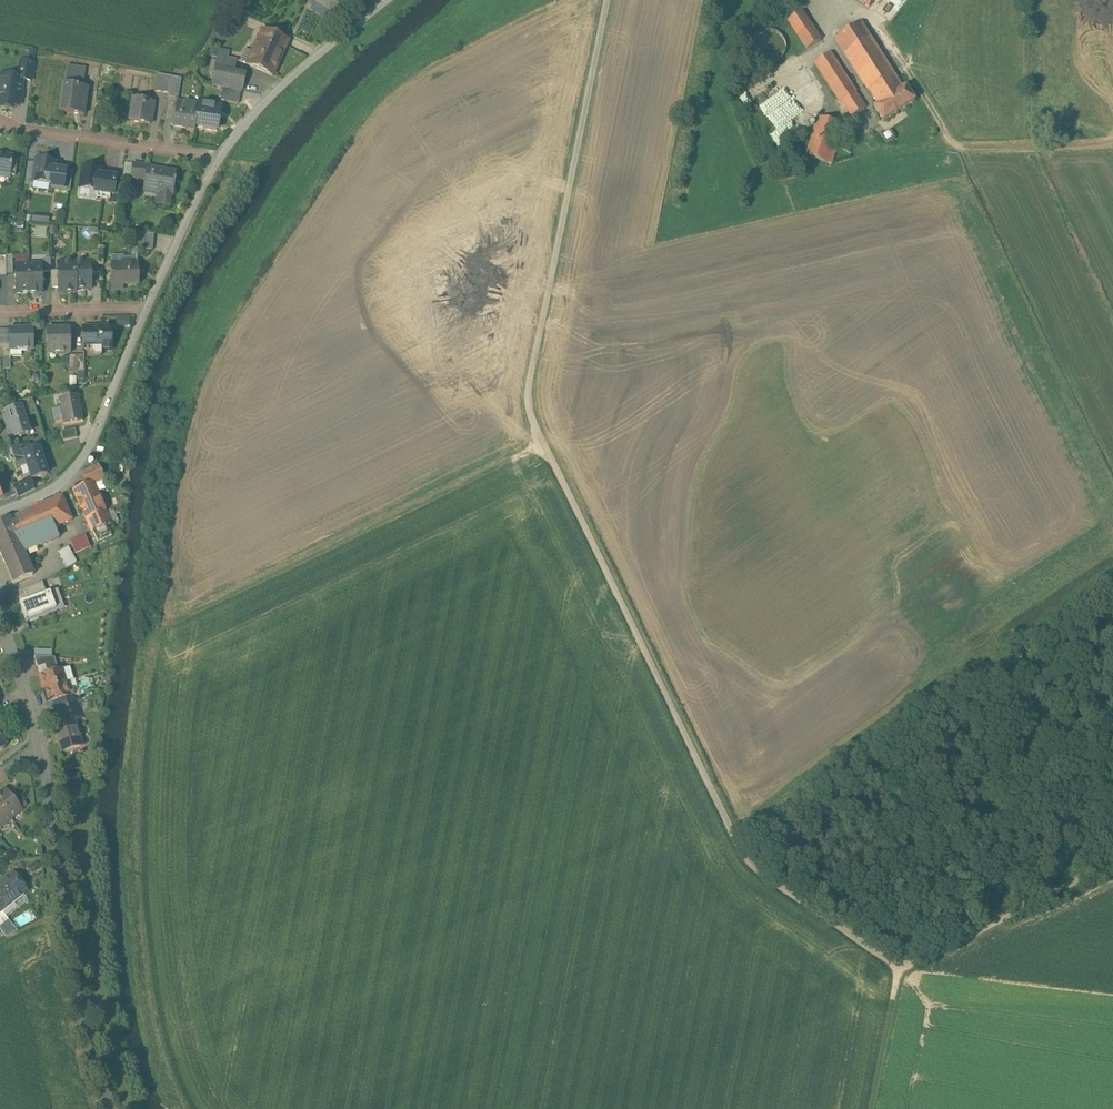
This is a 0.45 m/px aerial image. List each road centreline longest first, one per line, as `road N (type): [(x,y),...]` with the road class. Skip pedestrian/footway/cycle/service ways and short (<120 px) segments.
road 1 (unclassified): [(605,0),(528,405),(742,850),(763,873),(899,963),(930,956),(1112,861)]
road 2 (residential): [(386,0),(274,92),(234,137),(146,308),(88,454),(66,481),(0,516)]
road 3 (track): [(156,631),(544,446)]
road 4 (residential): [(109,1108),(64,930),(40,743)]
road 5 (track): [(1112,143),(957,147),(877,21),(835,0)]
road 6 (track): [(957,147),(880,149),(855,130),(809,64),(825,45),(832,0)]
road 7 (track): [(899,963),(869,1108)]
road 8 (residential): [(40,743),(0,619)]

